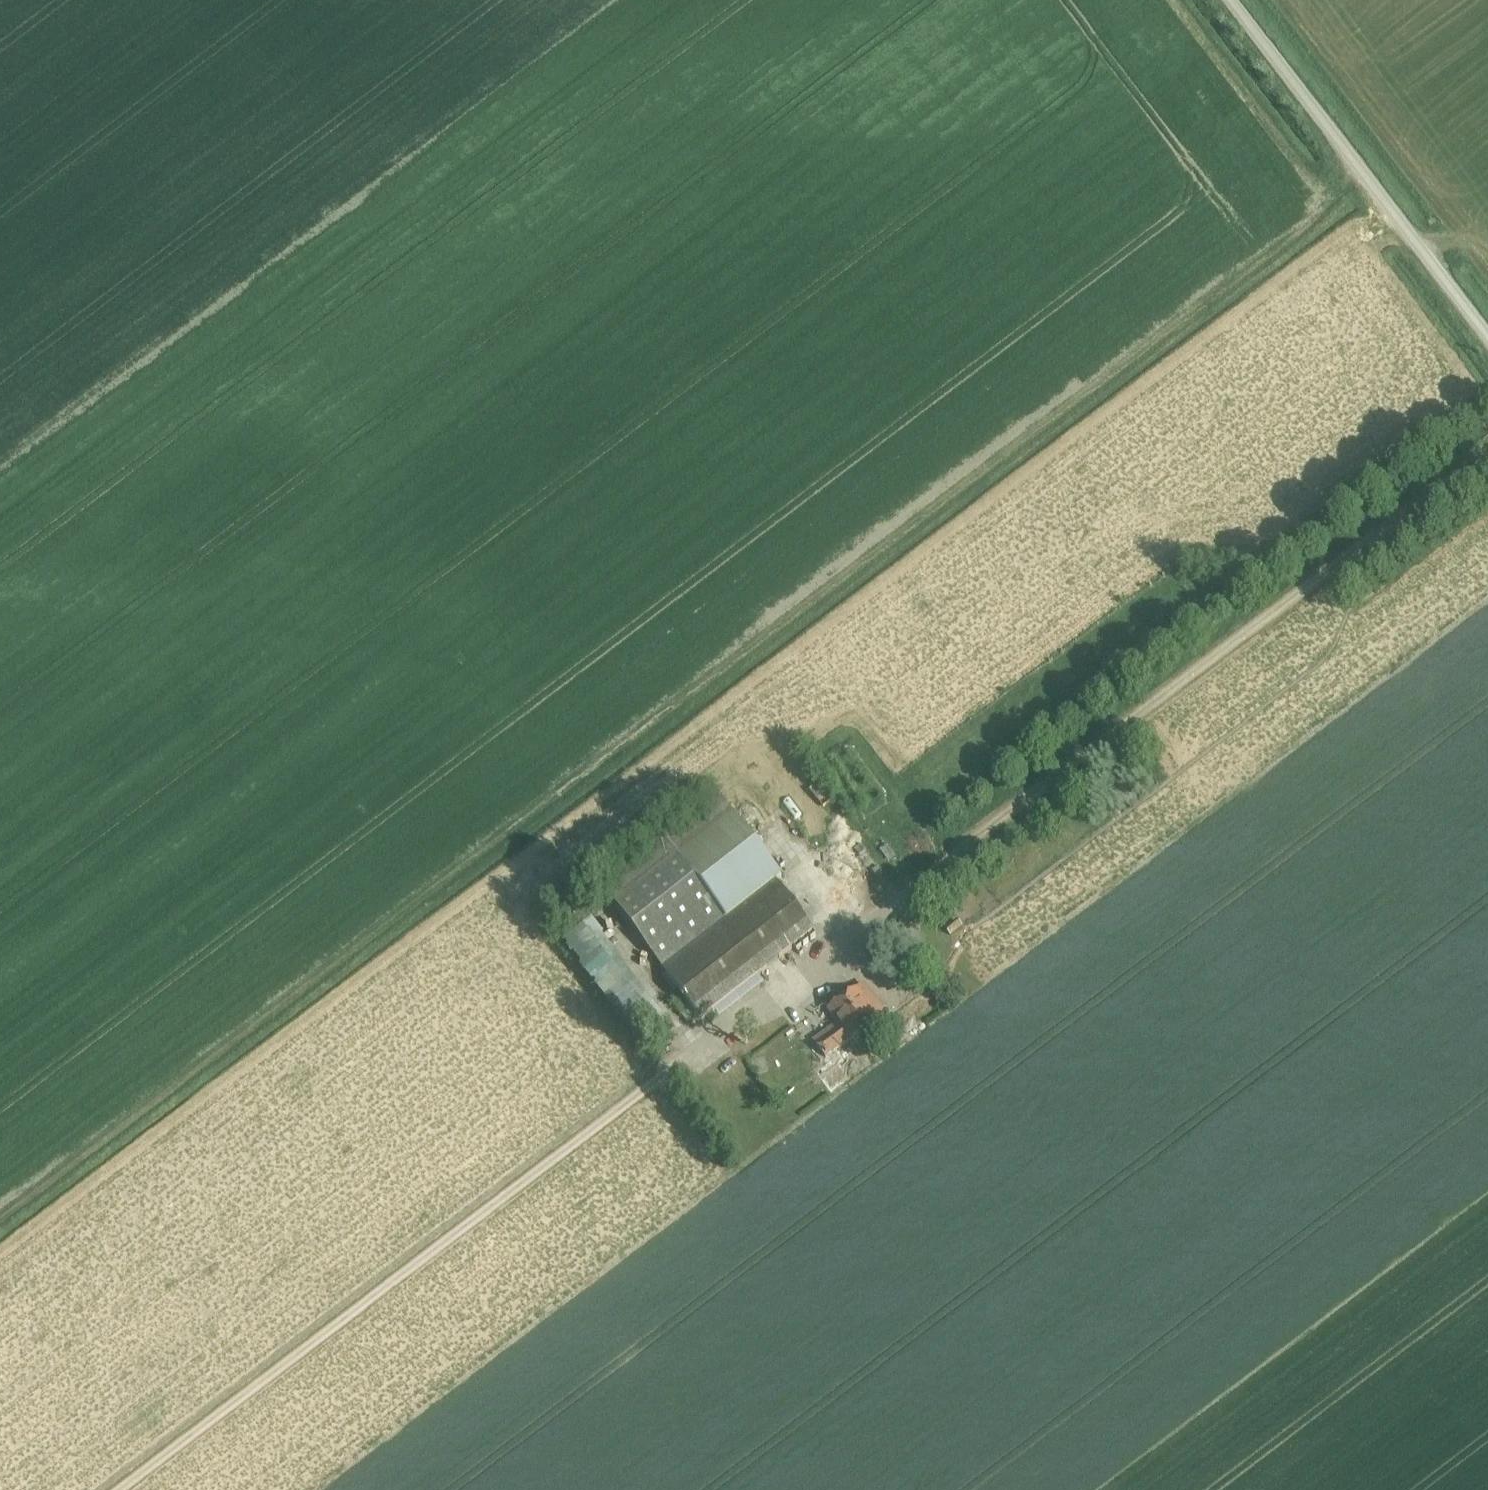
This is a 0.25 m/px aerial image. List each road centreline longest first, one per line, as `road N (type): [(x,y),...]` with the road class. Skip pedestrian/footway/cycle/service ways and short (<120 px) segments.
road 1 (unclassified): [(1487,338),(1231,0)]

